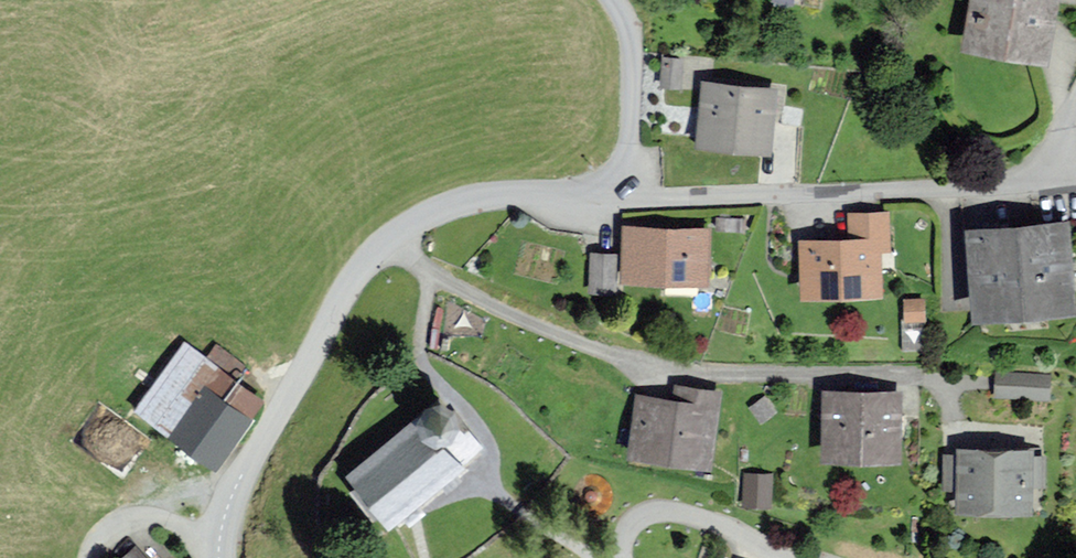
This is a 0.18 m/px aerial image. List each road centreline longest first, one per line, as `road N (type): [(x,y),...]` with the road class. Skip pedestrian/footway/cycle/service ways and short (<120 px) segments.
road 1 (residential): [(629,196),(476,198),(390,235),(360,269),(240,477),(220,542)]
road 2 (residential): [(1041,184),(897,196),(629,196)]
road 3 (unclassified): [(624,557),(630,525),(658,512),(804,557)]
road 4 (residential): [(629,196),(631,53),(612,0)]
road 5 (residential): [(220,542),(137,518),(115,527),(91,557)]

